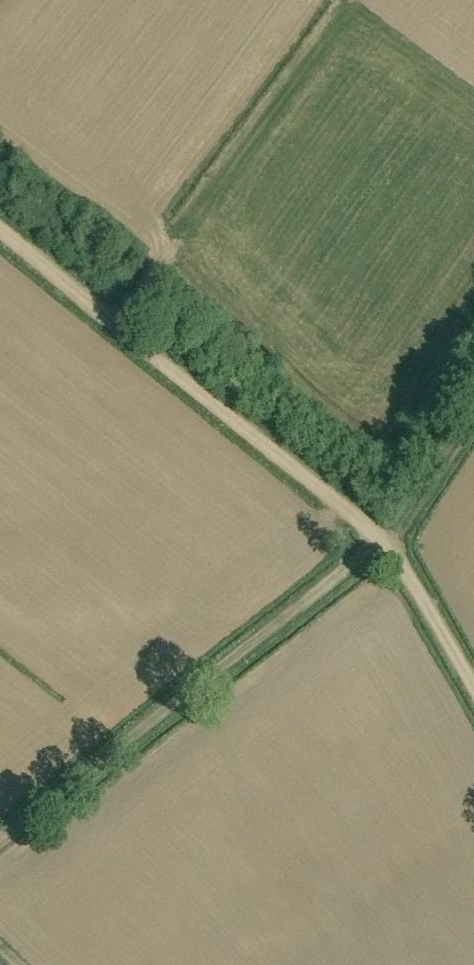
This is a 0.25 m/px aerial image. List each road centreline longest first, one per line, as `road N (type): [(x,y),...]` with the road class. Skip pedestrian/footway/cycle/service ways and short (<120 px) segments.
road 1 (track): [(0,228),(381,542),(473,688)]
road 2 (track): [(381,542),(0,844)]

